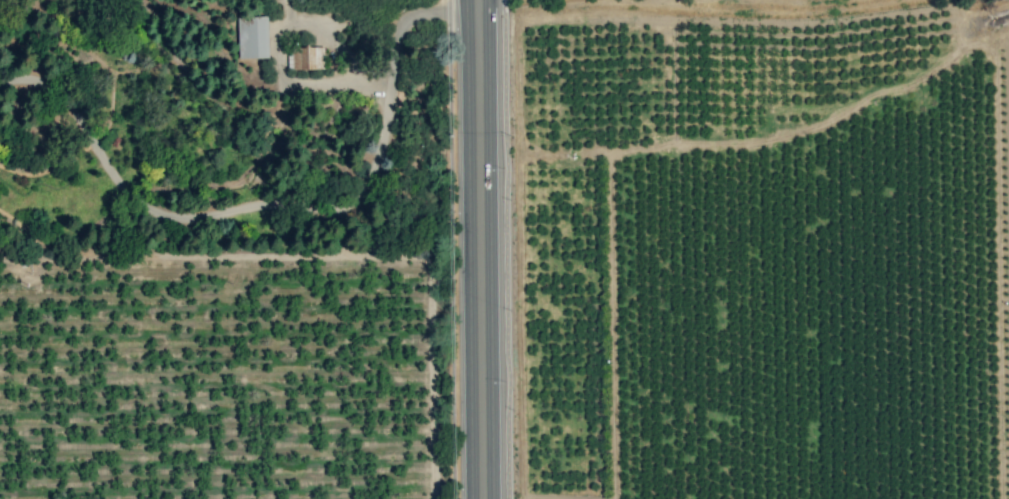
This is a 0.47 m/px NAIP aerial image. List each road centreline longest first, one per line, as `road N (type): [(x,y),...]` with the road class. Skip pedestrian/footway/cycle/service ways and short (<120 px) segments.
road 1 (secondary): [(484,498),(478,0)]
road 2 (residential): [(478,11),(650,0)]

